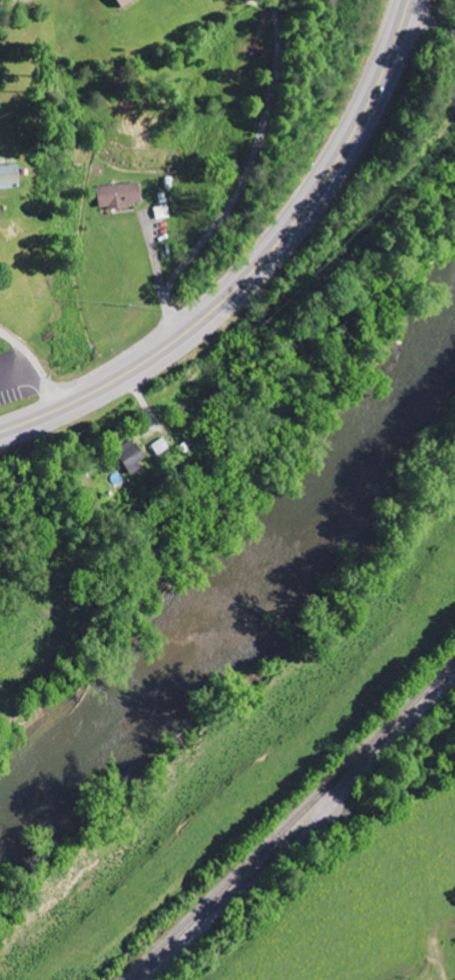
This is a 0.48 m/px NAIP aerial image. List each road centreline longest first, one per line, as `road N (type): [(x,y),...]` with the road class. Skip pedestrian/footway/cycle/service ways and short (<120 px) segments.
road 1 (trunk): [(413,0),(363,125),(313,202),(248,279),(130,371),(0,431)]
road 2 (residential): [(136,979),(300,841),(454,676)]
road 3 (residential): [(184,334),(170,313),(169,290),(228,209),(256,148),(276,68),(275,0)]
road 4 (residential): [(363,125),(365,80),(307,5)]

